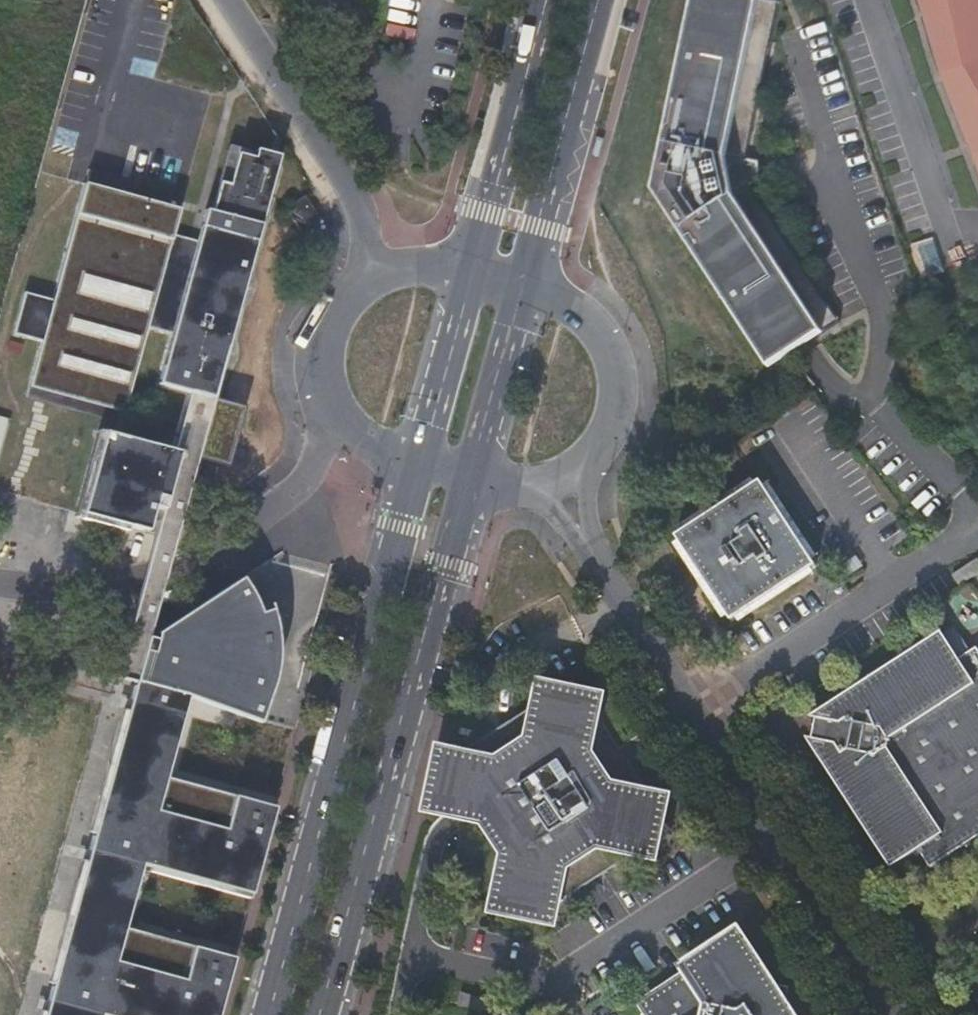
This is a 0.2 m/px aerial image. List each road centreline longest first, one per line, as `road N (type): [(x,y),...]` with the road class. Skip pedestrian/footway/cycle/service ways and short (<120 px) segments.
road 1 (primary): [(417,471),(272,1014)]
road 2 (primary): [(326,1014),(468,490)]
road 3 (unclassified): [(774,846),(586,556),(558,487)]
road 4 (unclassified): [(0,586),(121,583),(234,549),(290,507),(338,420)]
road 5 (unclassified): [(376,277),(354,198),(227,0)]
road 6 (primary): [(525,289),(601,0)]
road 7 (primary): [(534,0),(472,276)]
road 8 (unclassified): [(558,487),(591,466),(615,432),(622,397),(599,336),(525,289)]
road 9 (unclassified): [(556,989),(774,846)]
road 10 (primary): [(468,490),(525,289)]
road 11 (primary): [(472,276),(417,471)]
road 12 (unclassified): [(883,1014),(774,846)]
road 13 (unclassified): [(376,277),(344,305),(325,340),(321,377),(338,420)]
road 14 (unclassified): [(411,959),(556,989)]

